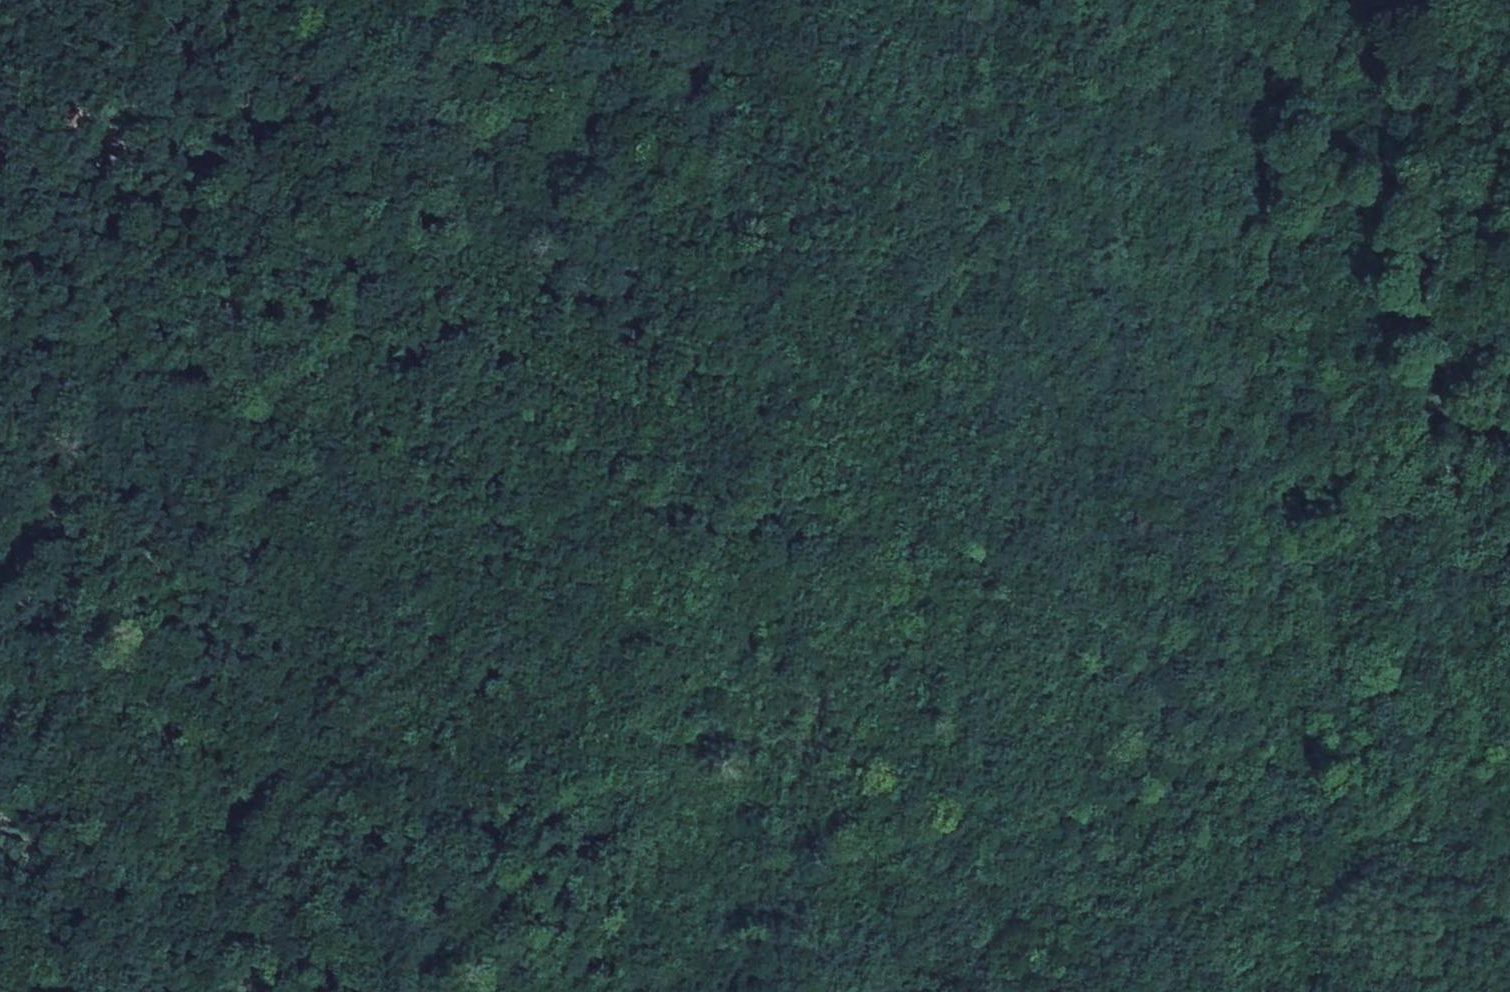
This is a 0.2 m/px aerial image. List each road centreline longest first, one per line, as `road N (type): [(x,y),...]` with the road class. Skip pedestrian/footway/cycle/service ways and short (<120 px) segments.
road 1 (track): [(1446,0),(1427,349),(1467,445),(1509,453)]

